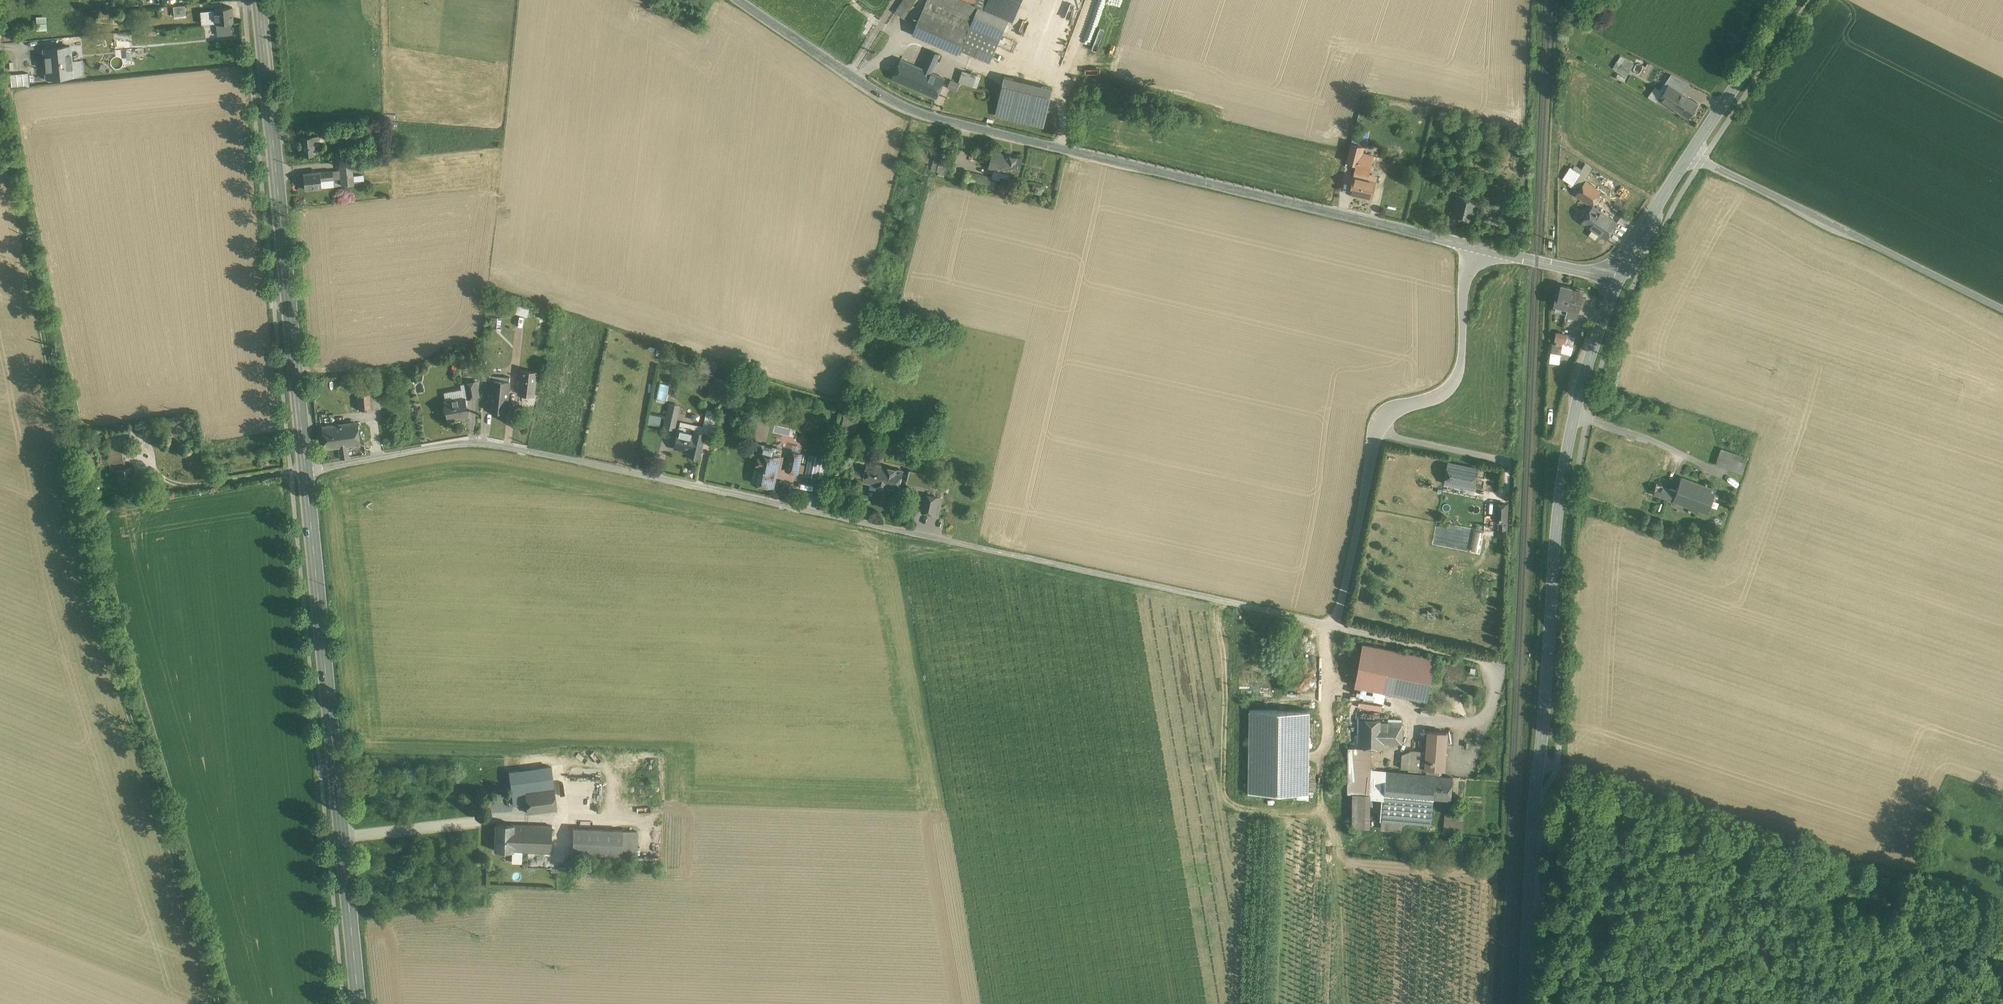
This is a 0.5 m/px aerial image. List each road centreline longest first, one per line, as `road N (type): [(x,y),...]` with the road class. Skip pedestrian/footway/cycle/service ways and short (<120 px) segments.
road 1 (unclassified): [(305,471),(427,448),(516,447),(1335,628)]
road 2 (track): [(0,79),(111,603),(178,885),(216,1003)]
road 3 (unclassified): [(1472,246),(903,107),(741,0)]
road 4 (tertiary): [(1523,1003),(1562,488),(1584,380),(1619,280)]
road 5 (primary): [(360,1003),(305,471)]
road 6 (track): [(2002,933),(1553,781)]
road 7 (primary): [(305,471),(260,0)]
road 8 (unclassified): [(1335,628),(1381,422),(1457,380),(1472,246)]
road 9 (unclassified): [(1689,153),(2002,308)]
road 10 (track): [(1567,786),(1555,1003)]
road 11 (tertiary): [(1689,153),(1796,0)]
road 12 (unclassified): [(1335,628),(1499,664)]
road 13 (track): [(1094,0),(1061,89),(1070,150)]
road 14 (unclassified): [(1619,280),(1472,246)]
road 15 (tertiary): [(1619,280),(1689,153)]

